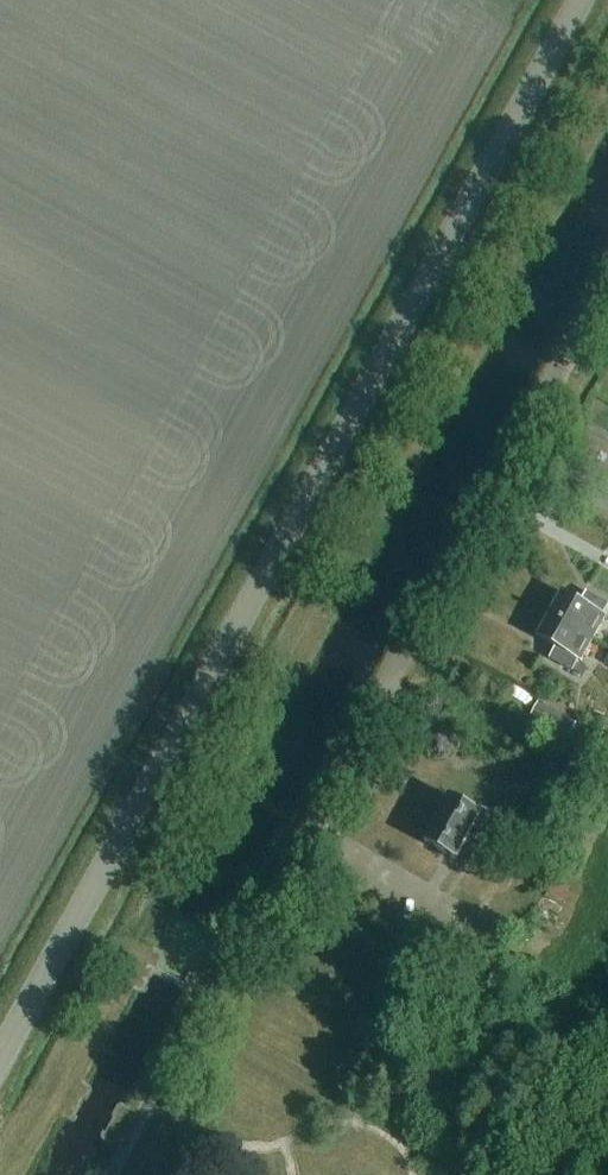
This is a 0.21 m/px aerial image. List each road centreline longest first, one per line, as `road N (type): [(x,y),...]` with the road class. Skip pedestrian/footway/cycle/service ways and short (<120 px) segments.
road 1 (unclassified): [(0,1055),(580,0)]
road 2 (unclassified): [(306,825),(607,275)]

